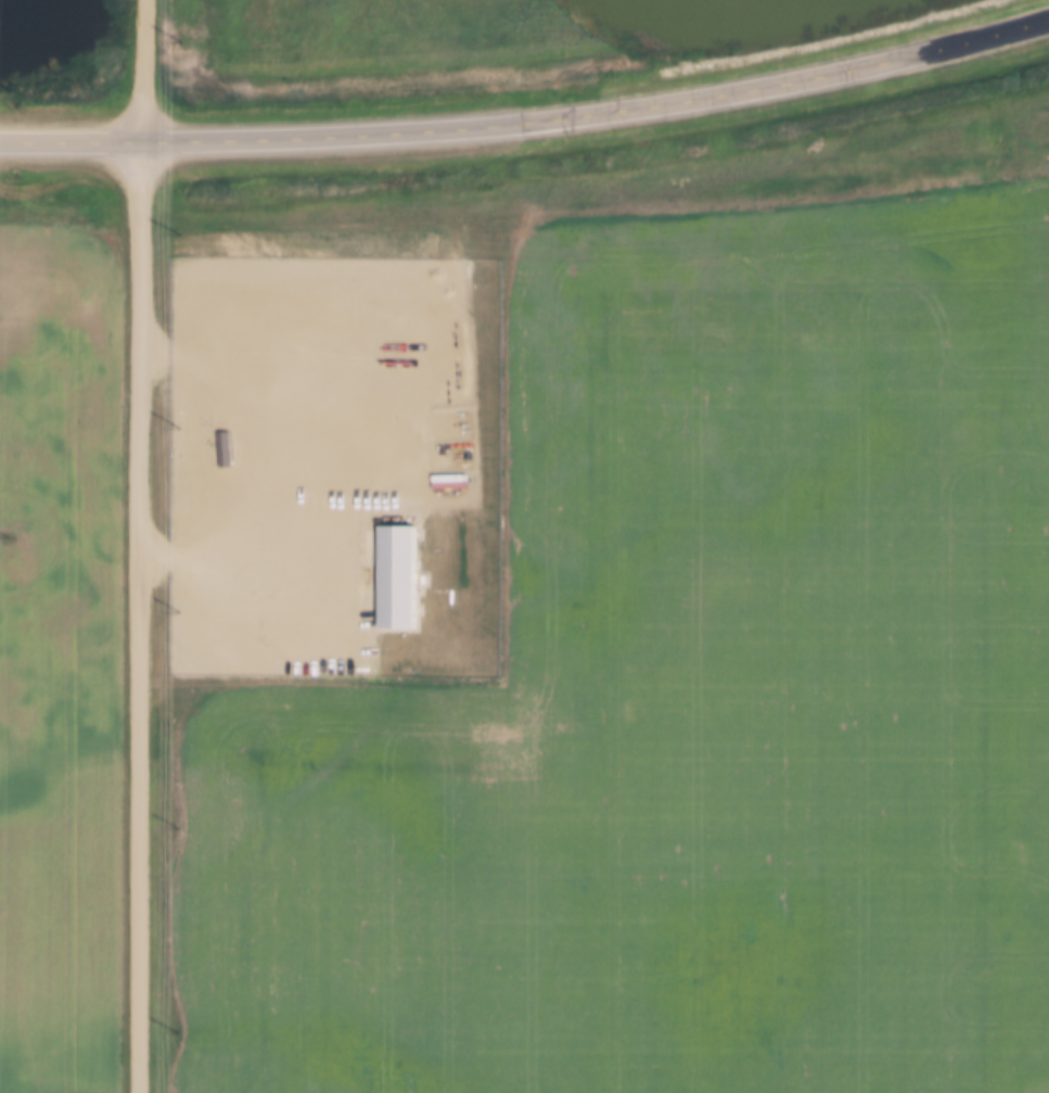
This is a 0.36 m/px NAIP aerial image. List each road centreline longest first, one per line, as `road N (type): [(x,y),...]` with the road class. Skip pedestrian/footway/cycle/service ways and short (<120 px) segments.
road 1 (residential): [(144,0),(139,1092)]
road 2 (secondary): [(0,143),(500,125),(817,80),(1048,23)]

